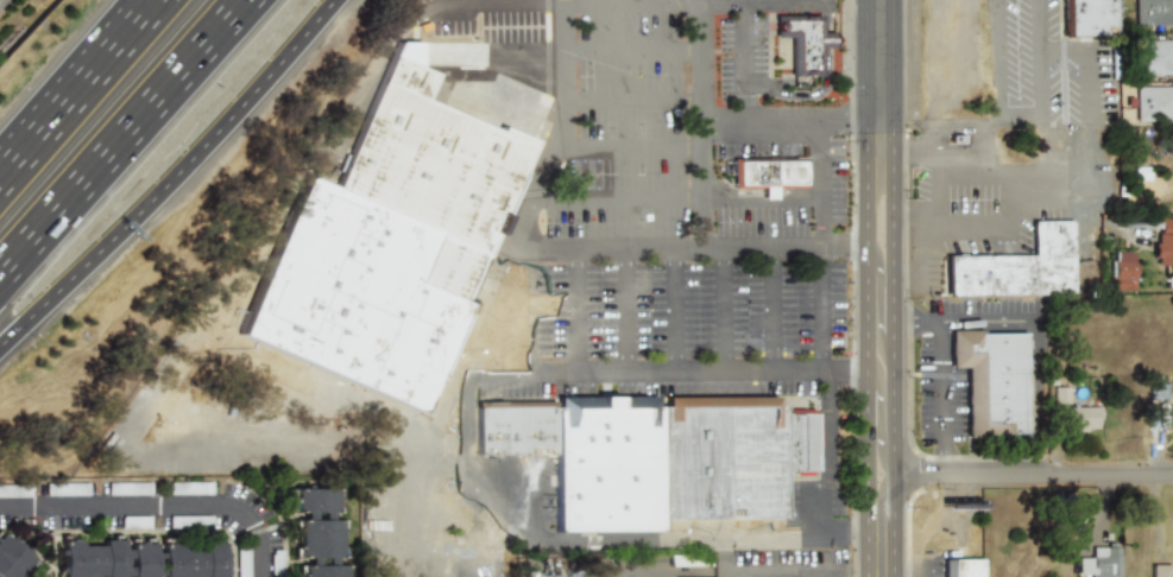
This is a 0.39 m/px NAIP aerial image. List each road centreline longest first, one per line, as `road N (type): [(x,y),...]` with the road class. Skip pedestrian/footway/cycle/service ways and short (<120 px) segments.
road 1 (secondary): [(894,576),(891,126),(878,113)]
road 2 (secondary): [(878,113),(865,127),(868,576)]
road 3 (motorway): [(0,351),(216,146)]
road 4 (residential): [(941,473),(1172,471)]
road 5 (motorway): [(147,20),(0,183)]
road 6 (motorway): [(119,145),(248,0)]
road 7 (motorway): [(216,146),(337,0)]
road 8 (motorway): [(0,279),(119,145)]
road 9 (residential): [(998,0),(1001,121)]

